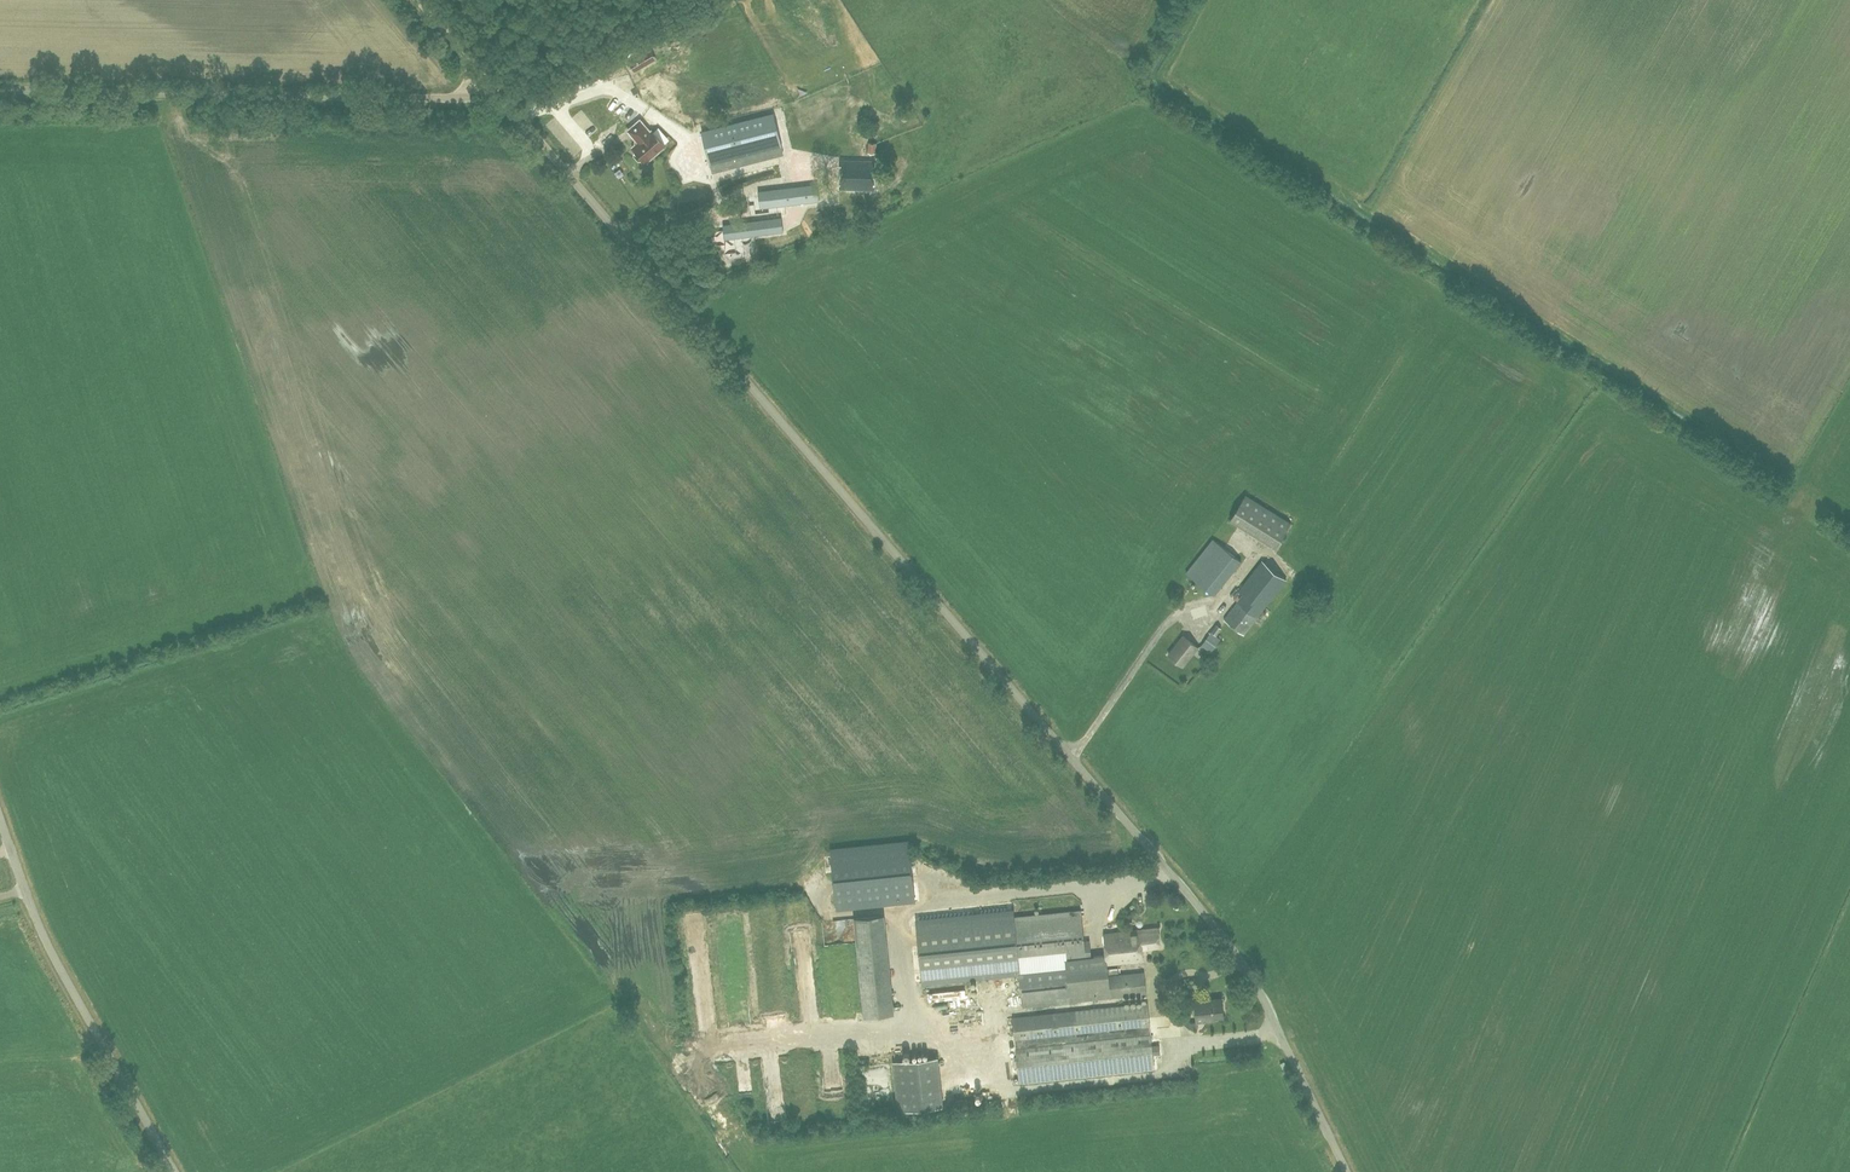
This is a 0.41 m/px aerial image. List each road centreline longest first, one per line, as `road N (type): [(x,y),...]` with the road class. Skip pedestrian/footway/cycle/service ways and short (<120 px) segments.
road 1 (unclassified): [(1346,1171),(1265,1003),(1218,931),(489,87)]
road 2 (unclassified): [(489,87),(443,98),(0,91)]
road 3 (unclassified): [(175,1171),(46,941),(0,819)]

